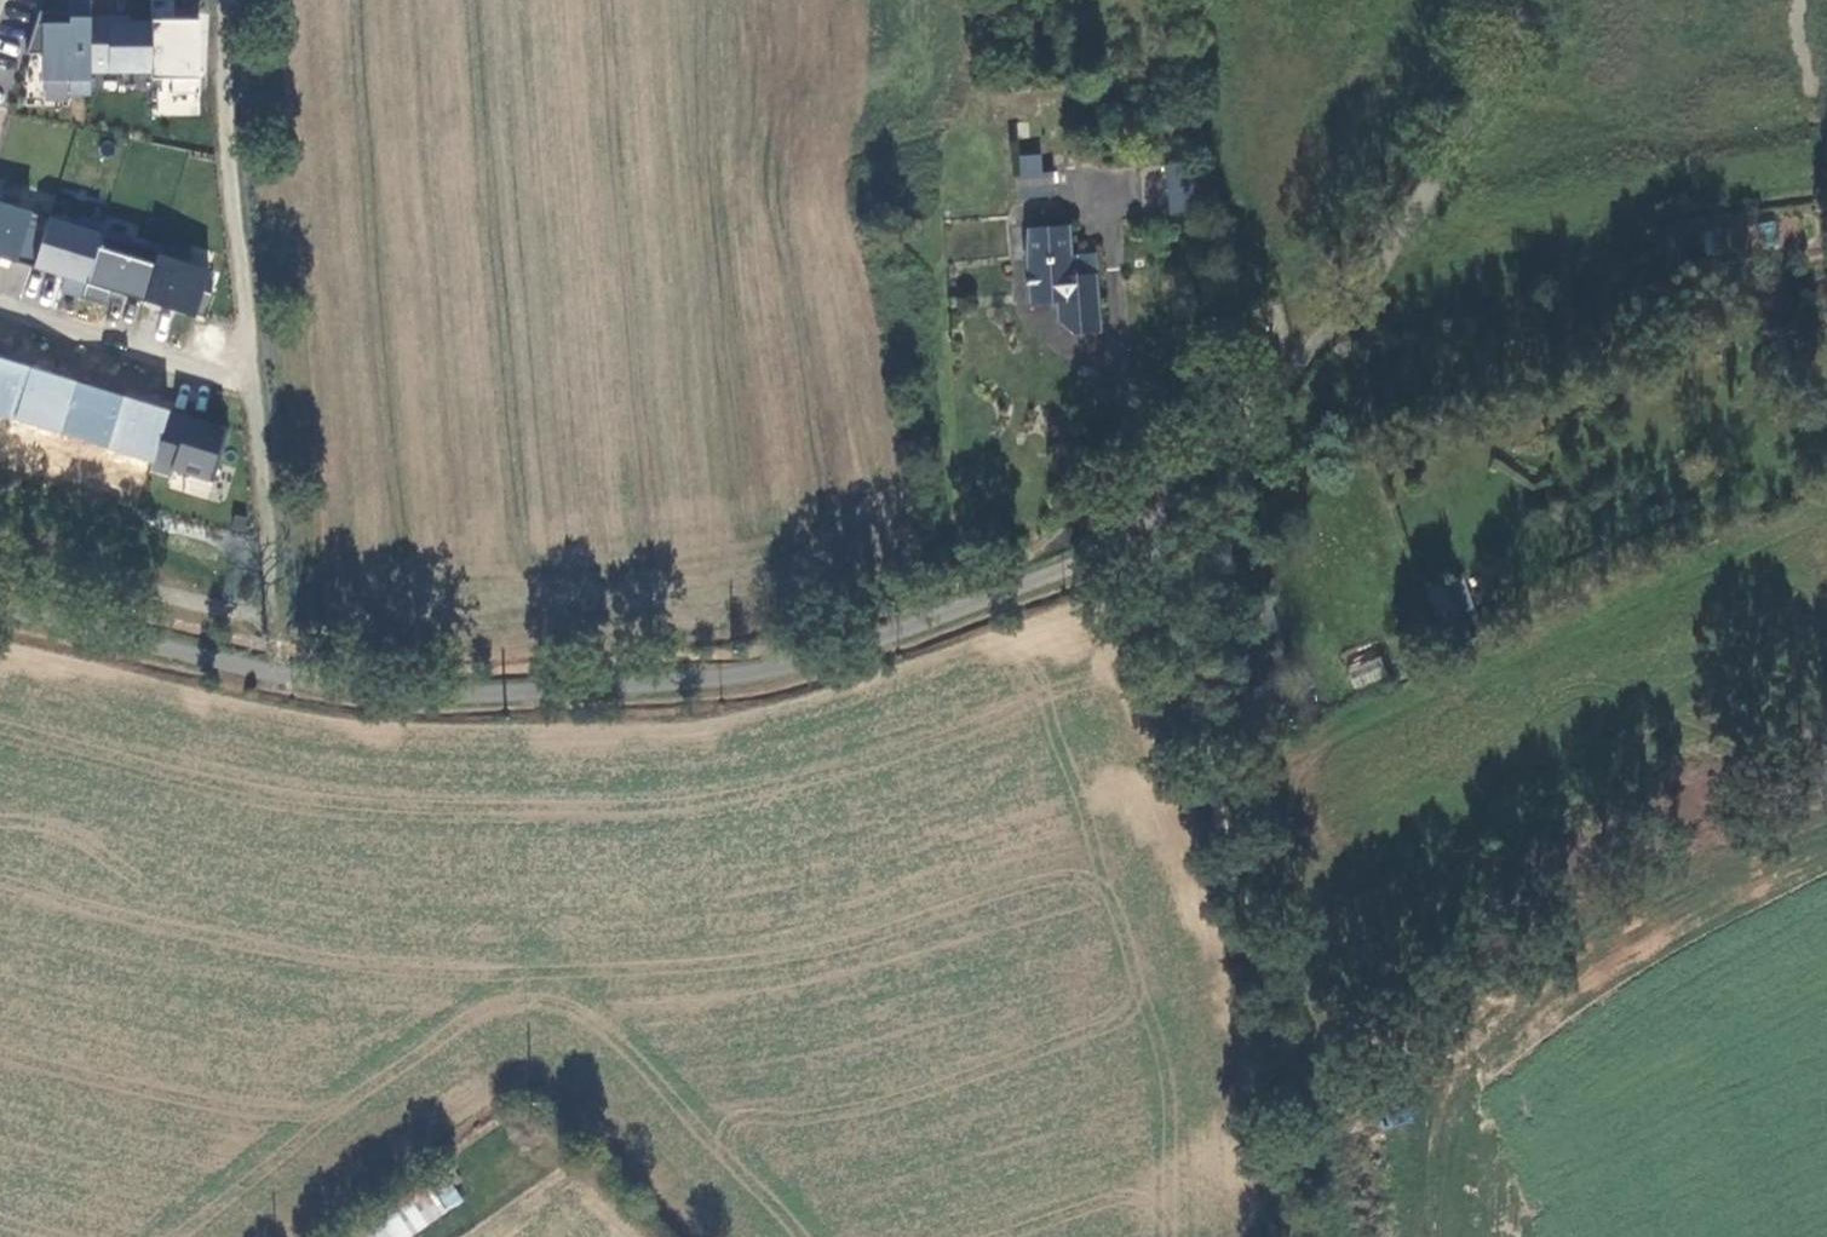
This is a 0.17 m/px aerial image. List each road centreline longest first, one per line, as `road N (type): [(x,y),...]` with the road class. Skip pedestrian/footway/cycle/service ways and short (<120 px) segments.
road 1 (unclassified): [(1184,498),(1038,583),(854,650),(683,684),(413,694),(282,676),(0,607)]
road 2 (track): [(1289,1236),(1287,1096),(1218,830),(1191,679),(1181,589),(1184,498)]
road 3 (residential): [(216,375),(0,307)]

